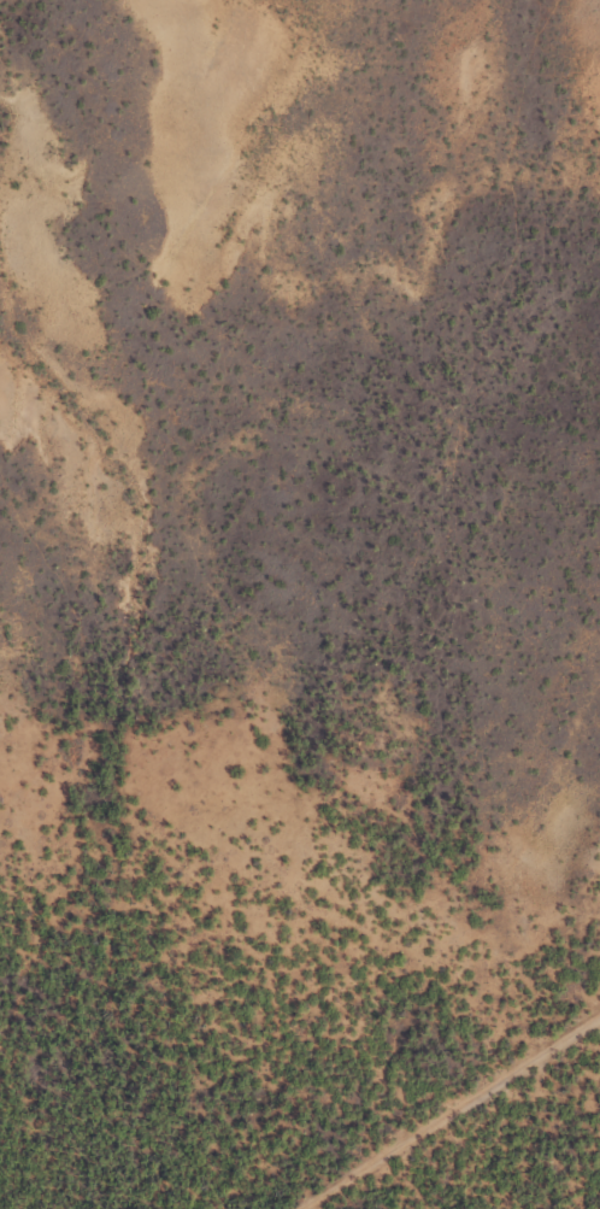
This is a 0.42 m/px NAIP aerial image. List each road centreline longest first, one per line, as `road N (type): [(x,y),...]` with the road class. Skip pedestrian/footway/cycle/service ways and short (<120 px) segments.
road 1 (track): [(286,1208),(599,1008)]

